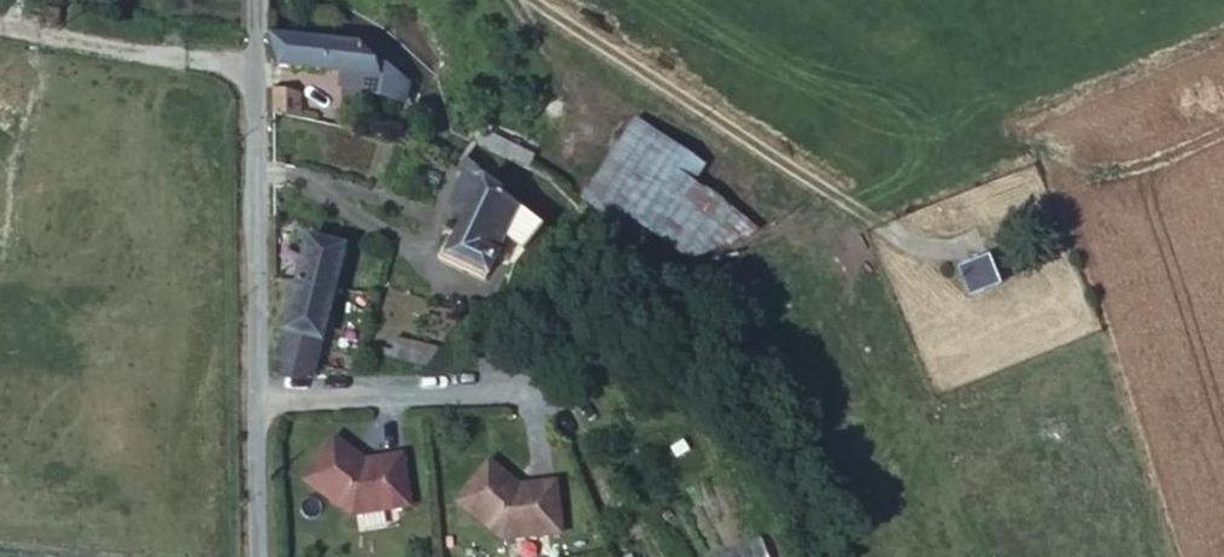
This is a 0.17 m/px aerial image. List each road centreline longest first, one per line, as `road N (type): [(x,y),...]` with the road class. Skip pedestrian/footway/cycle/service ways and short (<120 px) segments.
road 1 (track): [(536,0),(905,241),(938,249),(969,239)]
road 2 (unclassified): [(644,556),(566,395),(256,398)]
road 3 (unclassified): [(256,398),(255,0)]
road 4 (unclassified): [(261,556),(256,398)]

